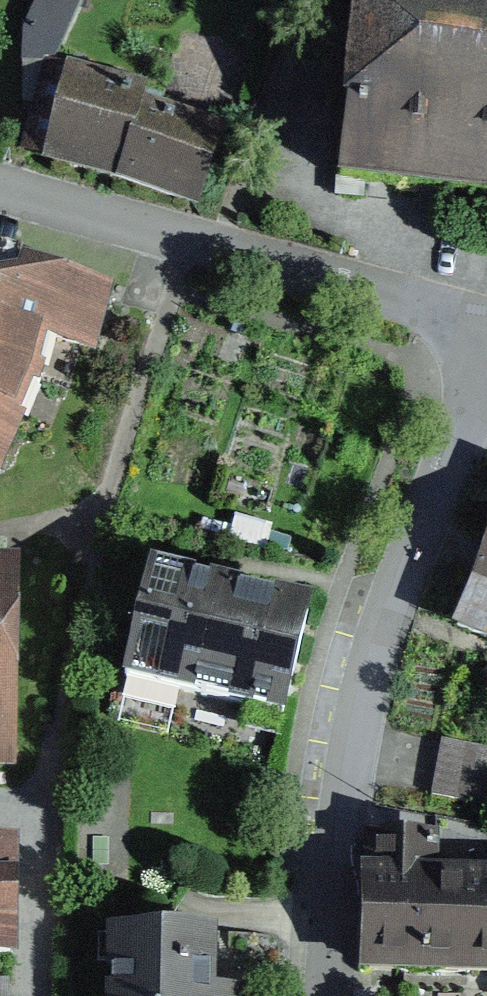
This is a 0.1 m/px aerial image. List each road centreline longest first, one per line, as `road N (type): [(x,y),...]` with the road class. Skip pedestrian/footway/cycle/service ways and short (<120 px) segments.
road 1 (residential): [(486,388),(384,618),(362,700),(337,830),(325,995)]
road 2 (residential): [(486,339),(442,309),(0,181)]
road 3 (residential): [(40,995),(49,781)]

